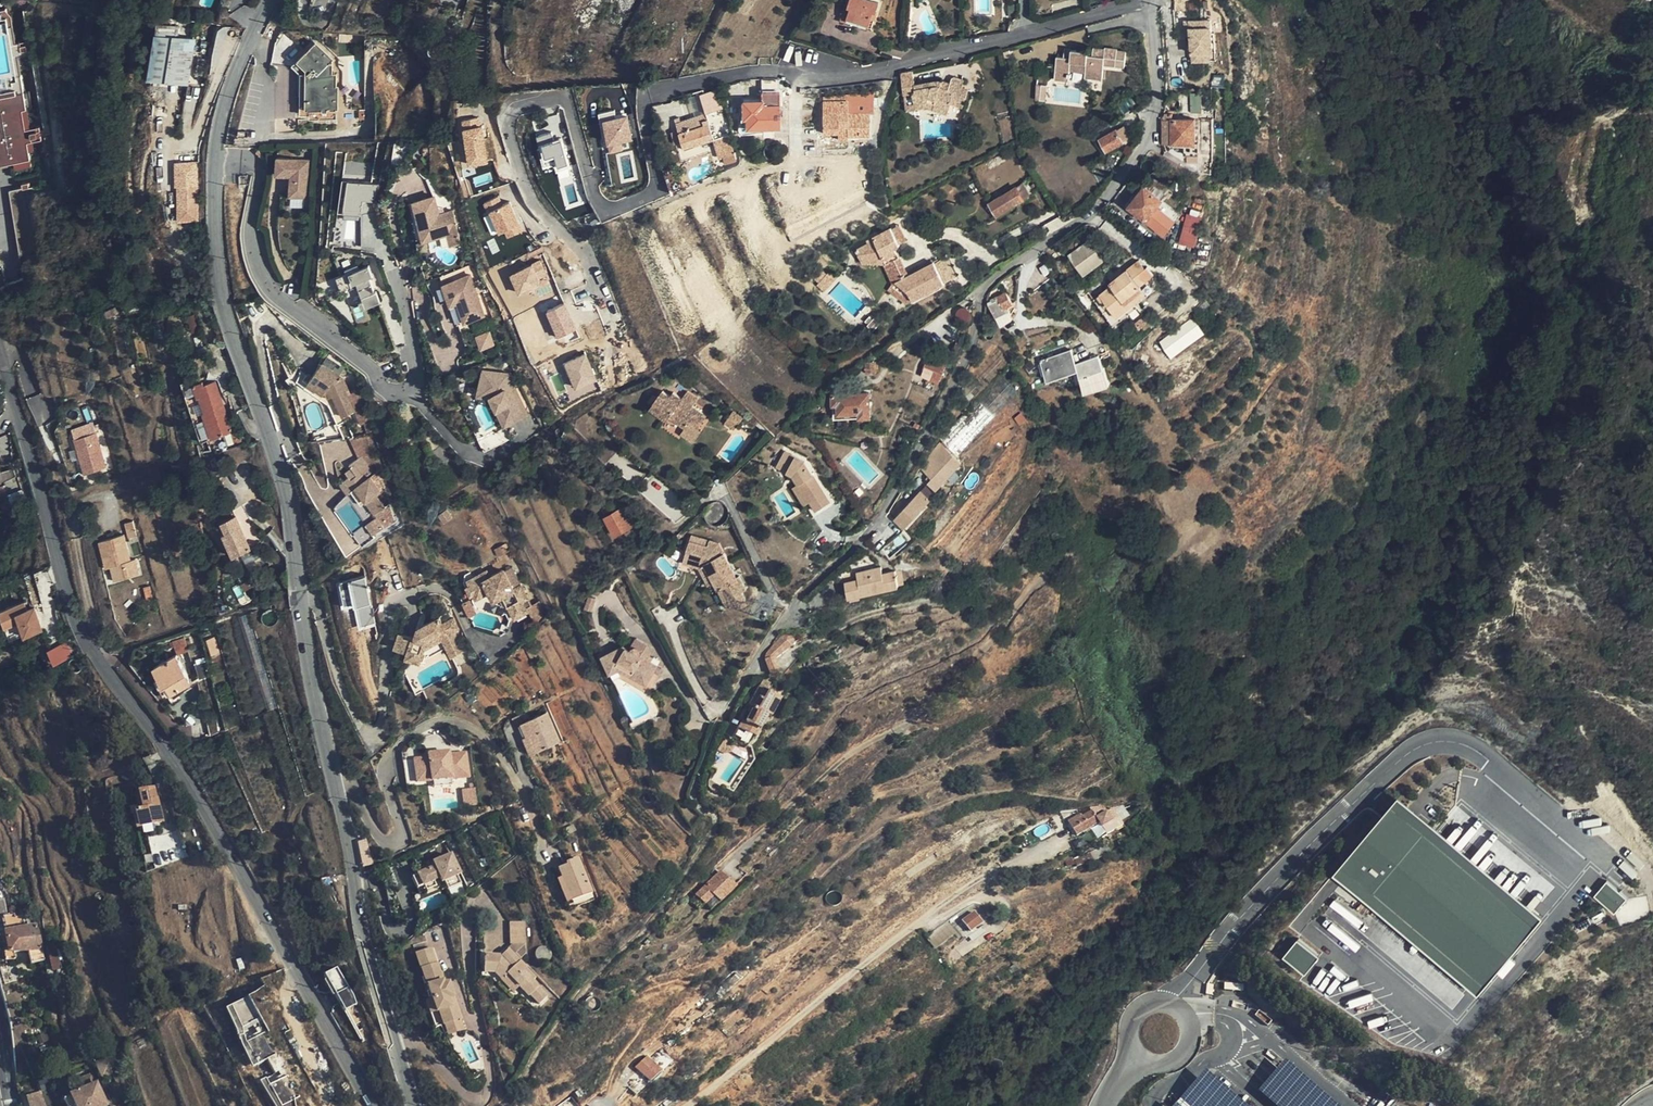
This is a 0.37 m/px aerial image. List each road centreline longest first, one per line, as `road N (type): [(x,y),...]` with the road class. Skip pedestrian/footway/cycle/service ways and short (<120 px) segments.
road 1 (tertiary): [(414,1105),(360,929),(349,836),(311,674),(288,490),(224,304),(217,160)]
road 2 (residential): [(613,326),(584,254),(530,190),(509,125),(514,111),(568,100),(600,201),(620,206),(659,183),(645,109),(657,90),(748,70),(825,80),(1028,34)]
road 3 (residential): [(1151,0),(1156,92),(1147,138),(1091,211),(983,292),(974,348),(889,509),(787,615),(721,718)]
road 4 (tertiary): [(0,357),(80,623),(196,791),(371,1105)]
road 5 (residential): [(217,160),(250,161),(261,170),(254,246),(277,291),(369,364),(387,388),(404,391),(418,376),(413,339),(375,228)]
road 6 (tertiary): [(217,160),(232,86),(270,0)]
road 7 (unclassified): [(1149,1063),(1184,1054),(1191,1037),(1182,1011),(1165,1003),(1139,1011),(1131,1045)]
road 8 (residential): [(1028,34),(1147,0)]

